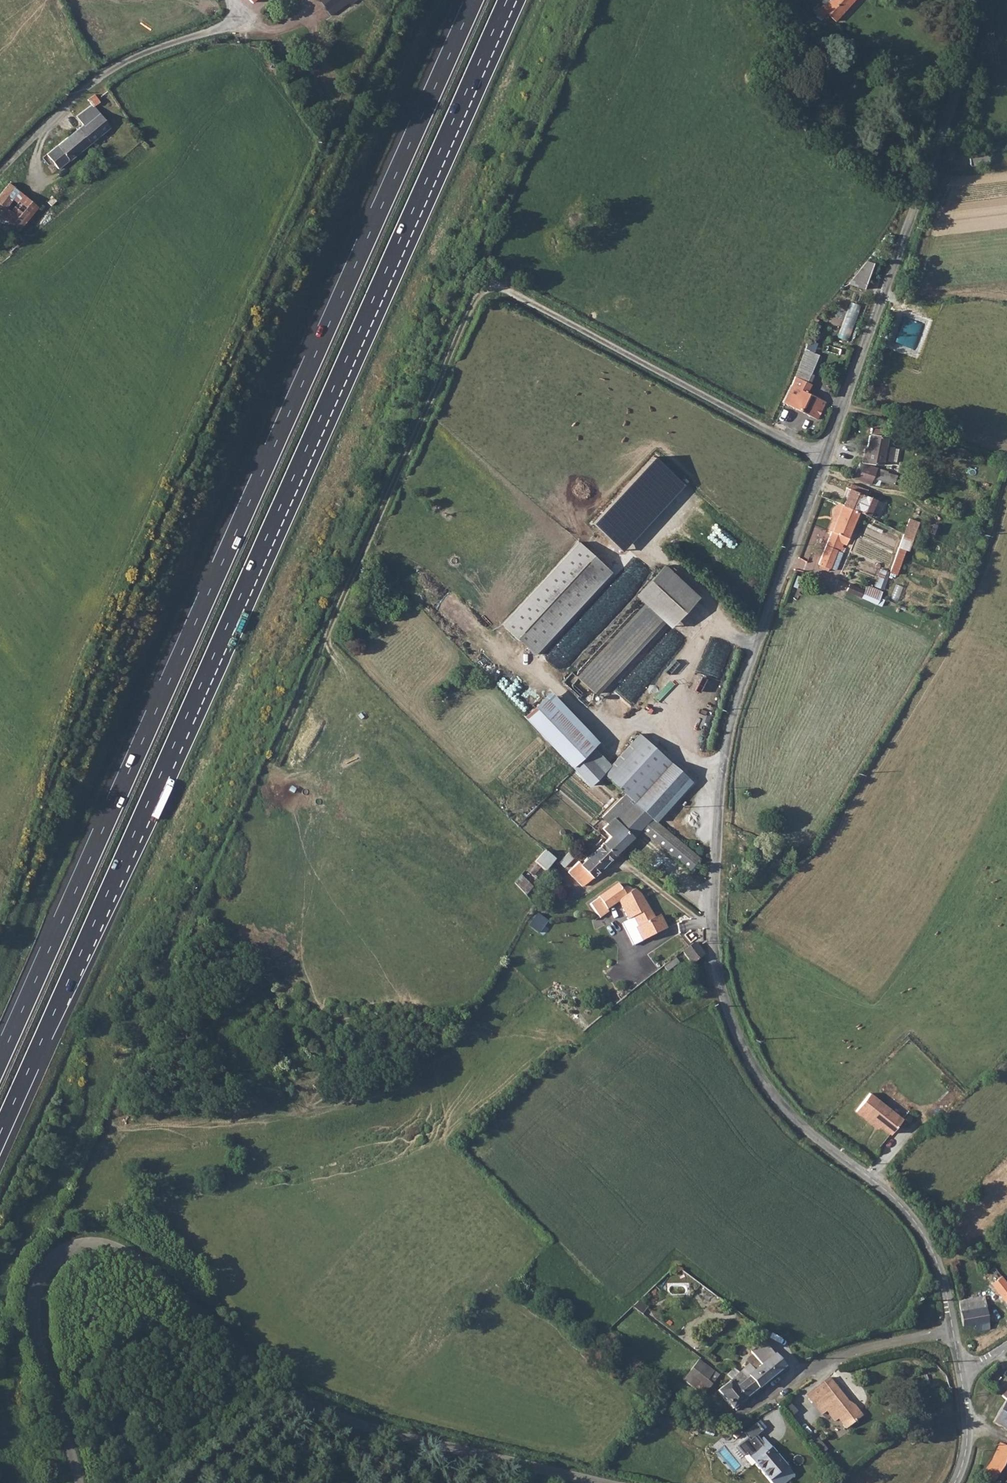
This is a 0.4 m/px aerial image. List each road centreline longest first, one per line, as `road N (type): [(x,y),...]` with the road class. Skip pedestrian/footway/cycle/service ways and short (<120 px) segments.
road 1 (unclassified): [(956,1334),(939,1260),(918,1226),(786,1113),(747,1056),(729,1022),(713,920),(730,731),(957,93),(972,0)]
road 2 (motorway): [(0,1134),(508,0)]
road 3 (motorway): [(477,0),(0,1062)]
road 4 (track): [(270,767),(476,296),(489,288),(502,287),(825,458)]
road 5 (unclassified): [(79,1482),(34,1318),(46,1269),(86,1244),(124,1251),(151,1267),(284,1390),(327,1415),(599,1482)]
road 6 (unclassified): [(0,174),(95,81),(167,46),(249,20)]
road 7 (unclassified): [(956,1334),(857,1352),(787,1382),(747,1412)]

